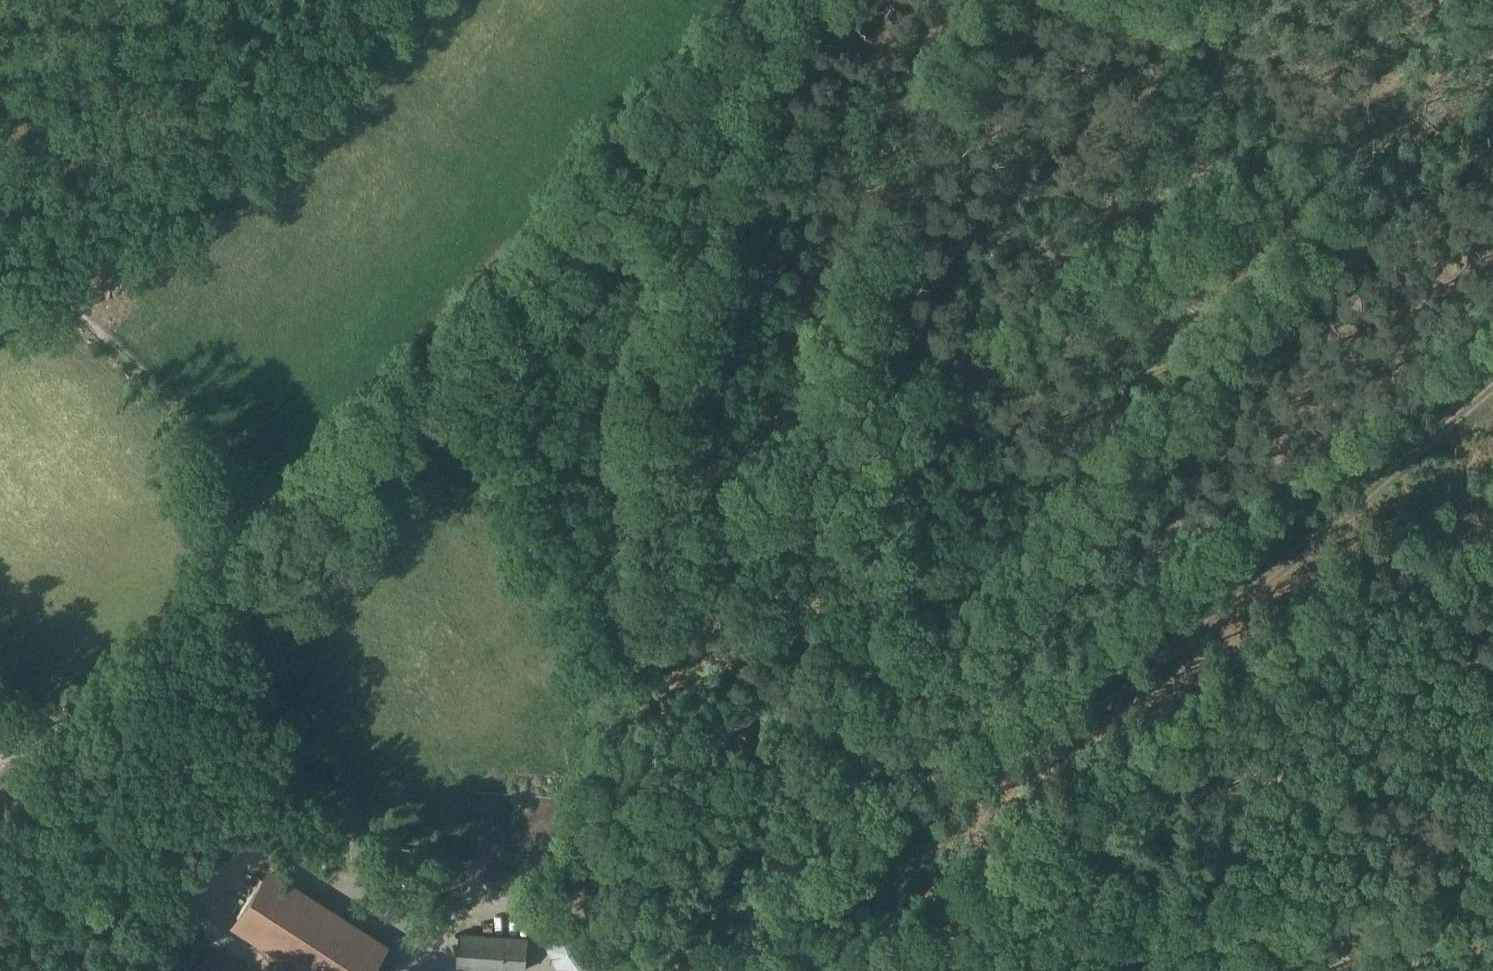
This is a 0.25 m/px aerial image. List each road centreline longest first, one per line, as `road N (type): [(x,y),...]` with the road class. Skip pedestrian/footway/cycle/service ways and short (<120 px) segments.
road 1 (track): [(751,45),(746,240),(687,340),(659,637),(619,775),(615,904)]
road 2 (track): [(1492,391),(846,927)]
road 3 (track): [(792,0),(591,187),(556,252),(499,316),(394,404),(303,535),(254,569)]
road 4 (track): [(1339,950),(846,927),(615,904)]
road 5 (track): [(1452,65),(1038,594)]
road 6 (track): [(0,695),(337,893),(371,892)]
road 7 (track): [(8,244),(170,399),(254,569)]
road 8 (track): [(254,569),(371,892)]
road 9 (track): [(1235,0),(1452,65)]
road 10 (track): [(615,904),(440,899)]
road 11 (track): [(1492,963),(1339,950)]

